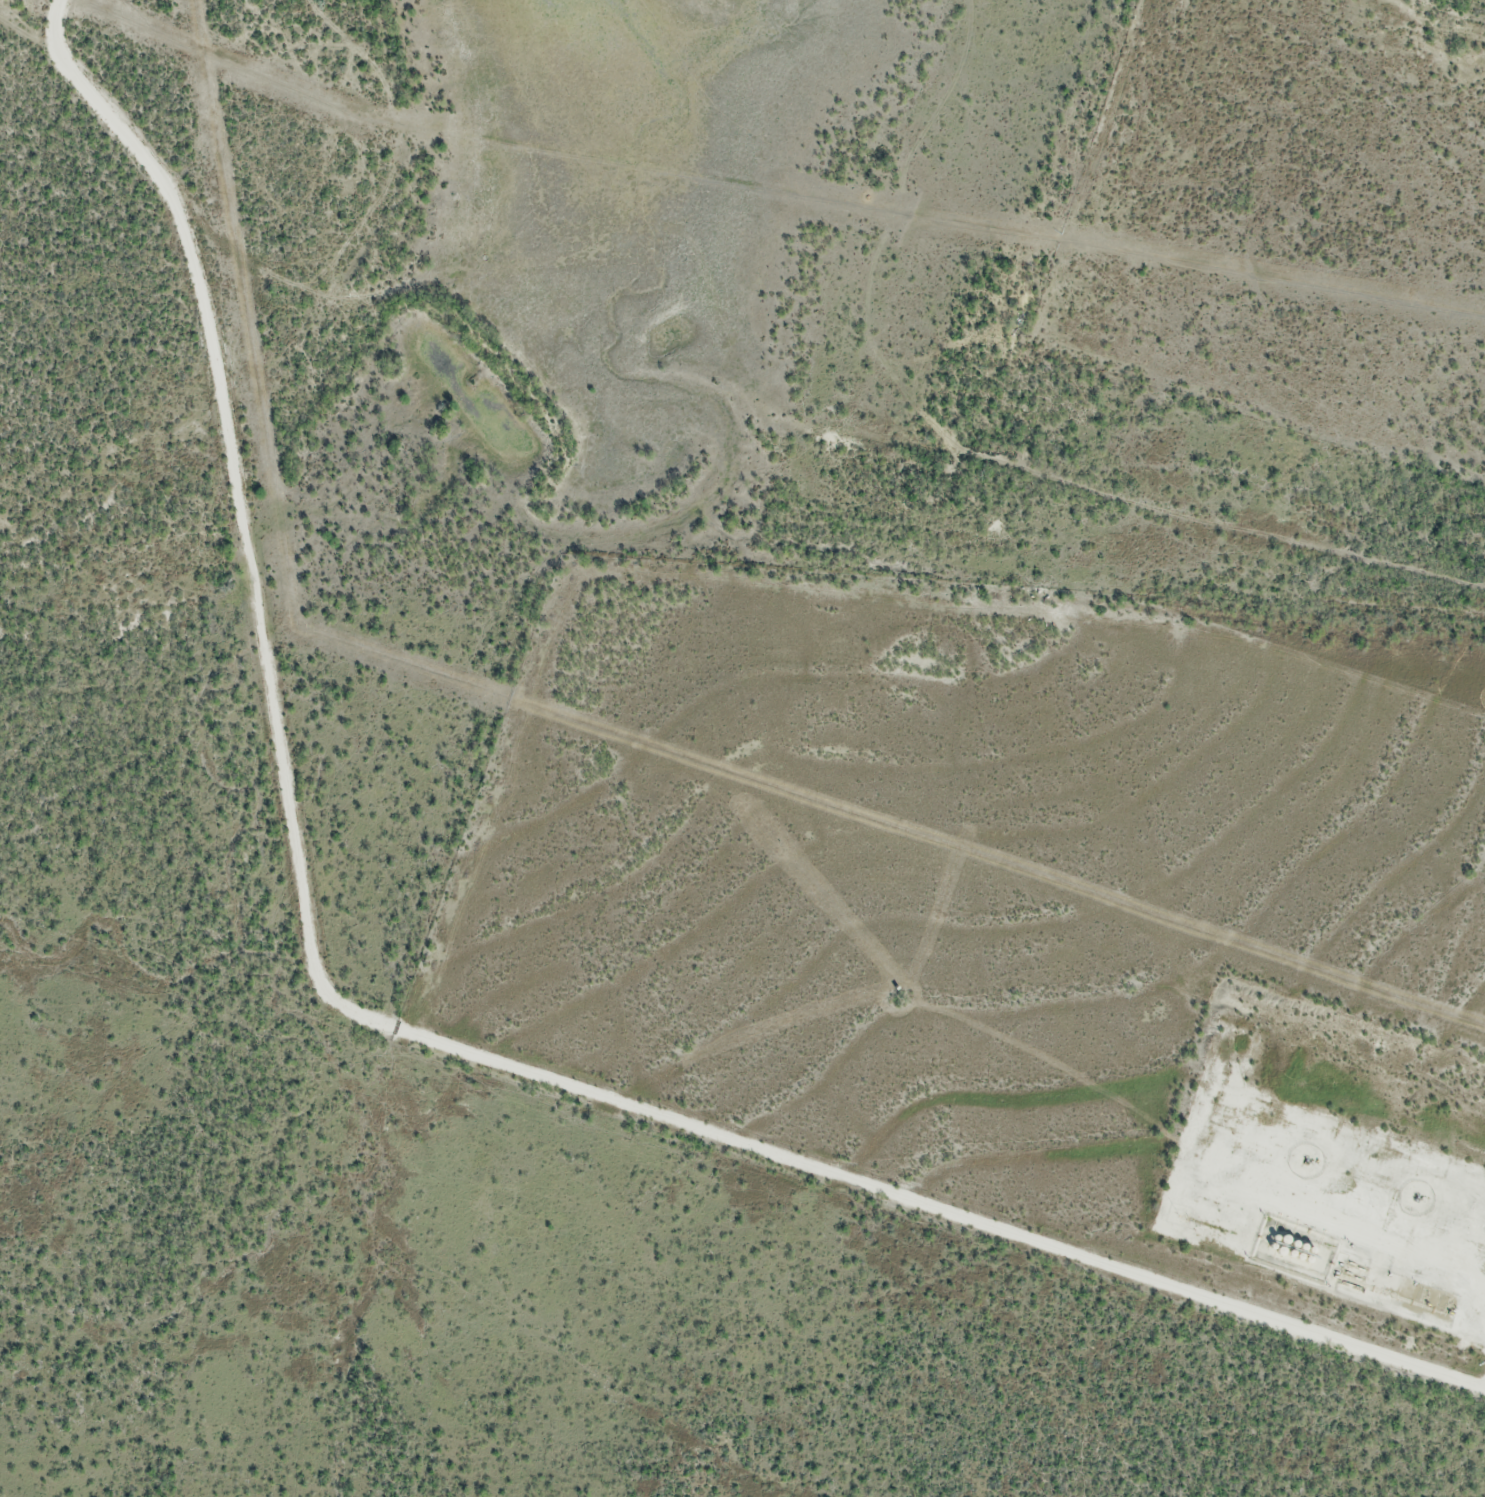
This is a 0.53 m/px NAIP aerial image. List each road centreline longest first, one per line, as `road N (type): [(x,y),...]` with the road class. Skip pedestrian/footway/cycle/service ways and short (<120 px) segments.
road 1 (track): [(1484,590),(851,466),(769,432),(638,466),(541,461),(454,413),(391,301),(295,286),(237,242),(174,131),(126,82),(0,22)]

